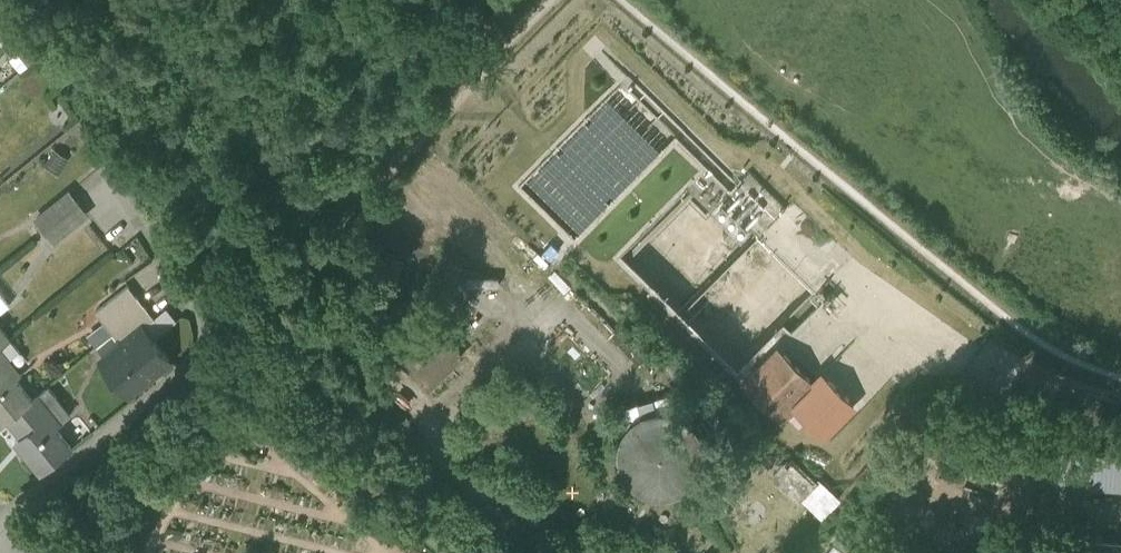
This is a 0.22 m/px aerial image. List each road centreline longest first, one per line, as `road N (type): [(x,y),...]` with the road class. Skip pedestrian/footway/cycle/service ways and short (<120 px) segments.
road 1 (residential): [(0,518),(213,344),(113,182)]
road 2 (track): [(1120,402),(948,347)]

